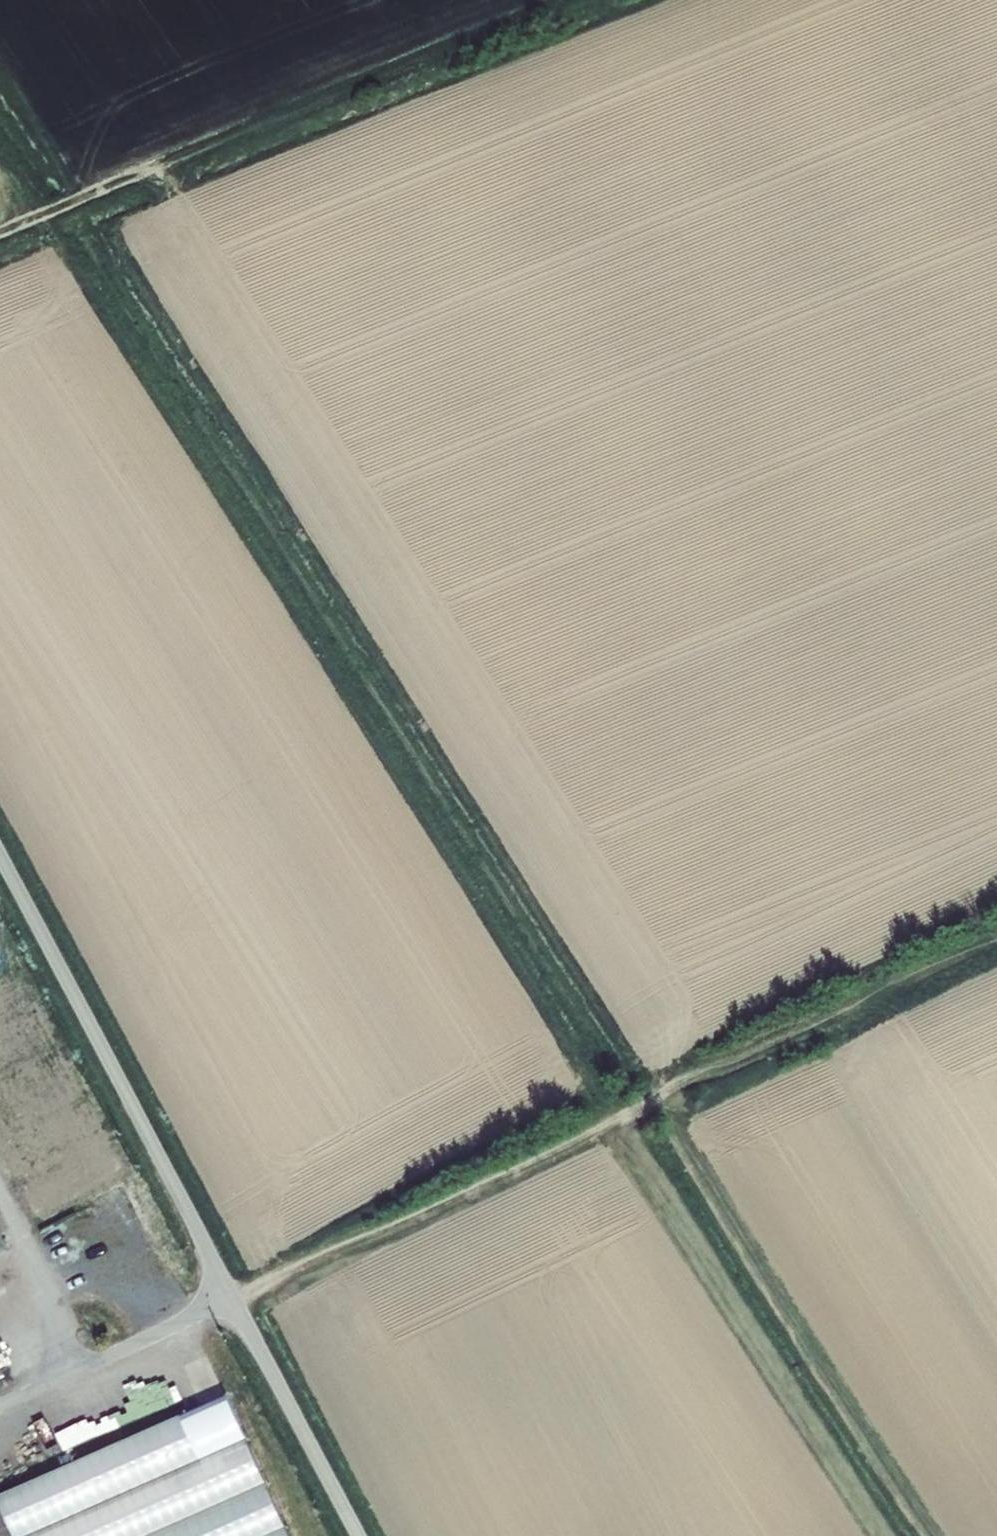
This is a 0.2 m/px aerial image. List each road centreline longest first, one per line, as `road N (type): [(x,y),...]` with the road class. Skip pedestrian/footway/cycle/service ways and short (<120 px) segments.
road 1 (track): [(996,935),(716,1063),(450,1203),(0,1405)]
road 2 (unclassified): [(358,1535),(0,855)]

